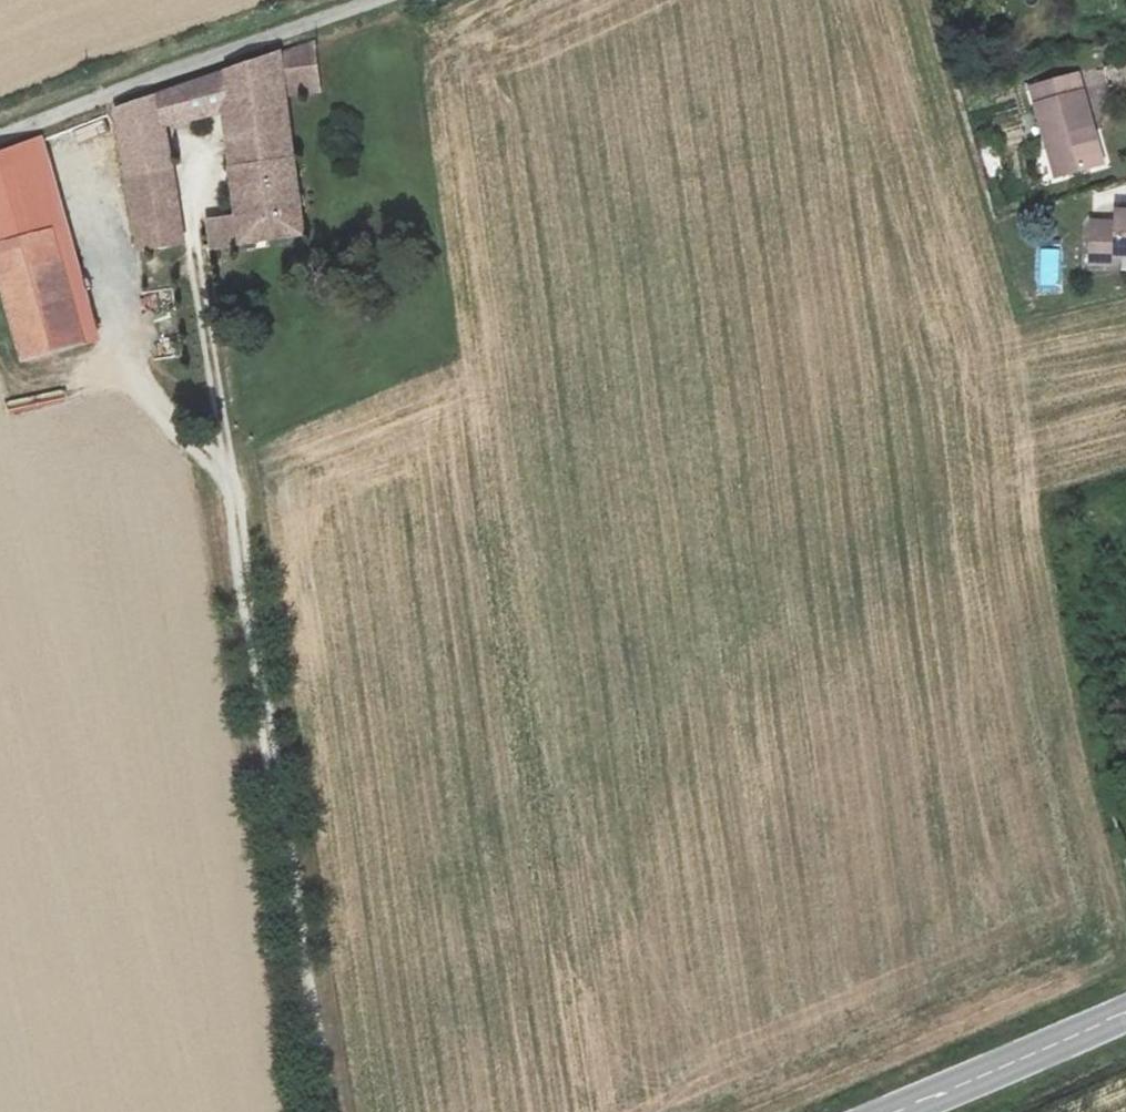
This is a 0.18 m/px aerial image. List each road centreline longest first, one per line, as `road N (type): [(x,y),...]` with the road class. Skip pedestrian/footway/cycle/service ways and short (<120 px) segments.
road 1 (unclassified): [(0,137),(373,0)]
road 2 (secondary): [(897,1111),(1125,1013)]

